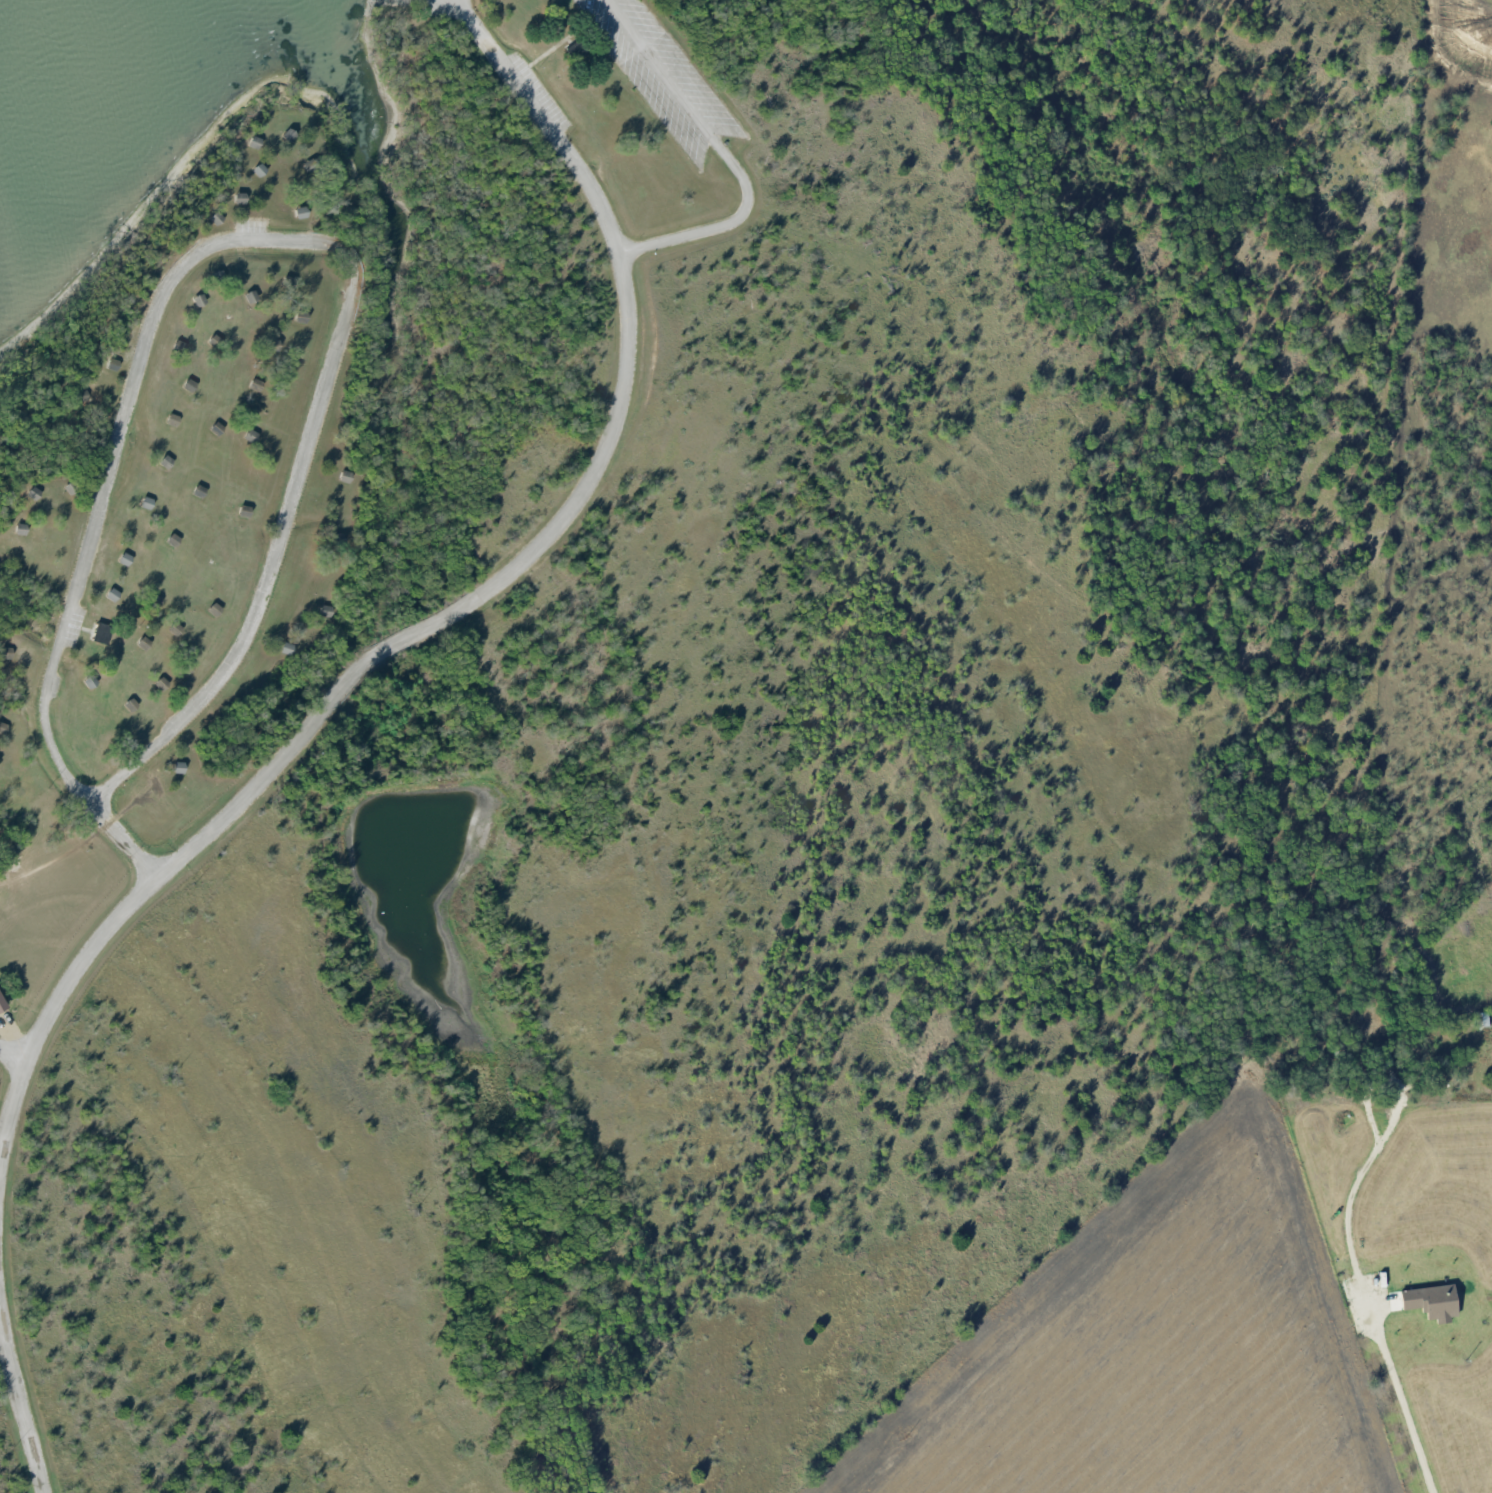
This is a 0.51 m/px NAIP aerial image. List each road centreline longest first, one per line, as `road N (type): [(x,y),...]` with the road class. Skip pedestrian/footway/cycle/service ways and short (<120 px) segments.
road 1 (residential): [(0,1291),(12,1378),(42,1492)]

